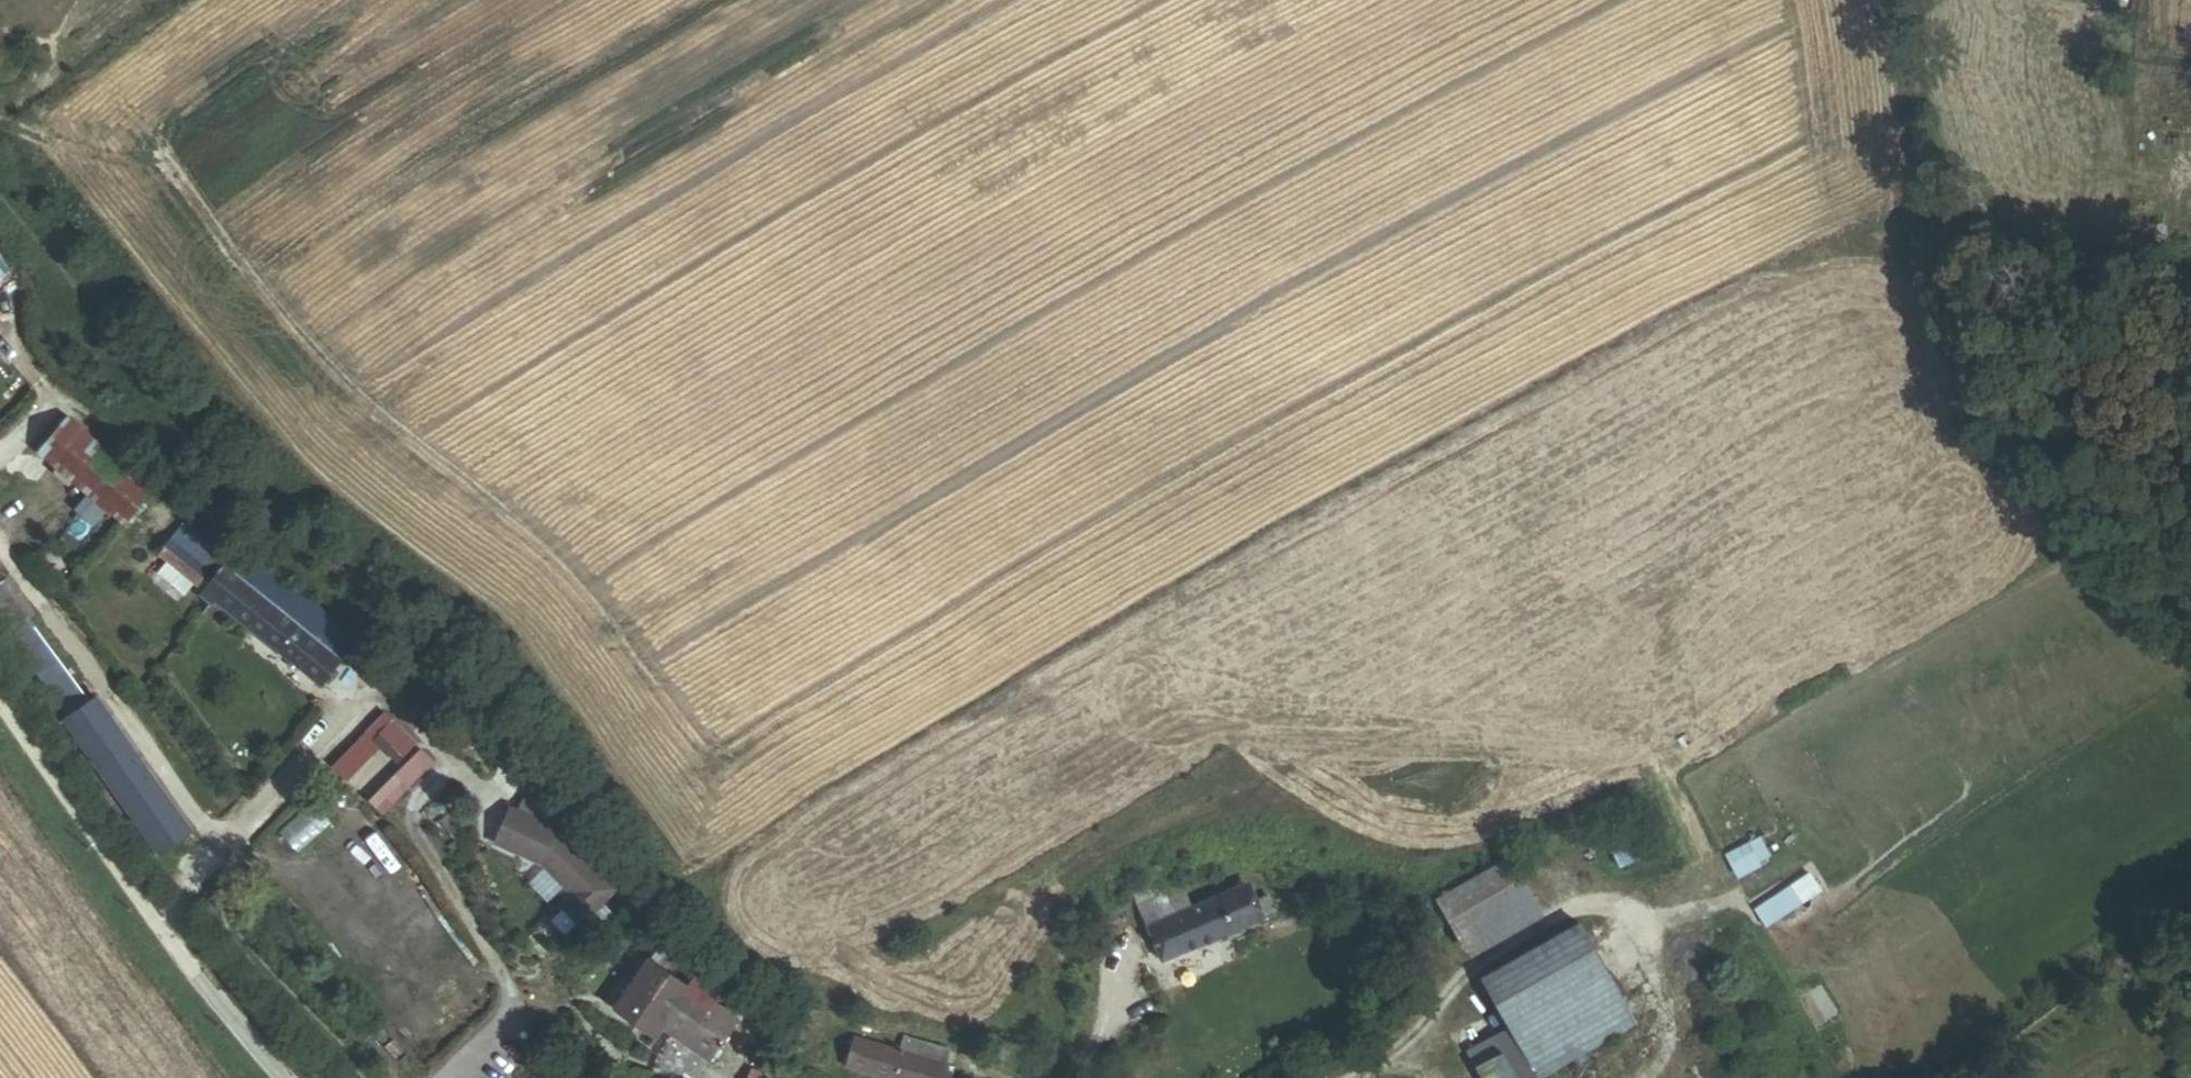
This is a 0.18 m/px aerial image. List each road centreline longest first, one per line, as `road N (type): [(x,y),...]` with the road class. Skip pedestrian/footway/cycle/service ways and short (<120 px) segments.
road 1 (unclassified): [(286,1077),(120,889),(0,715)]

